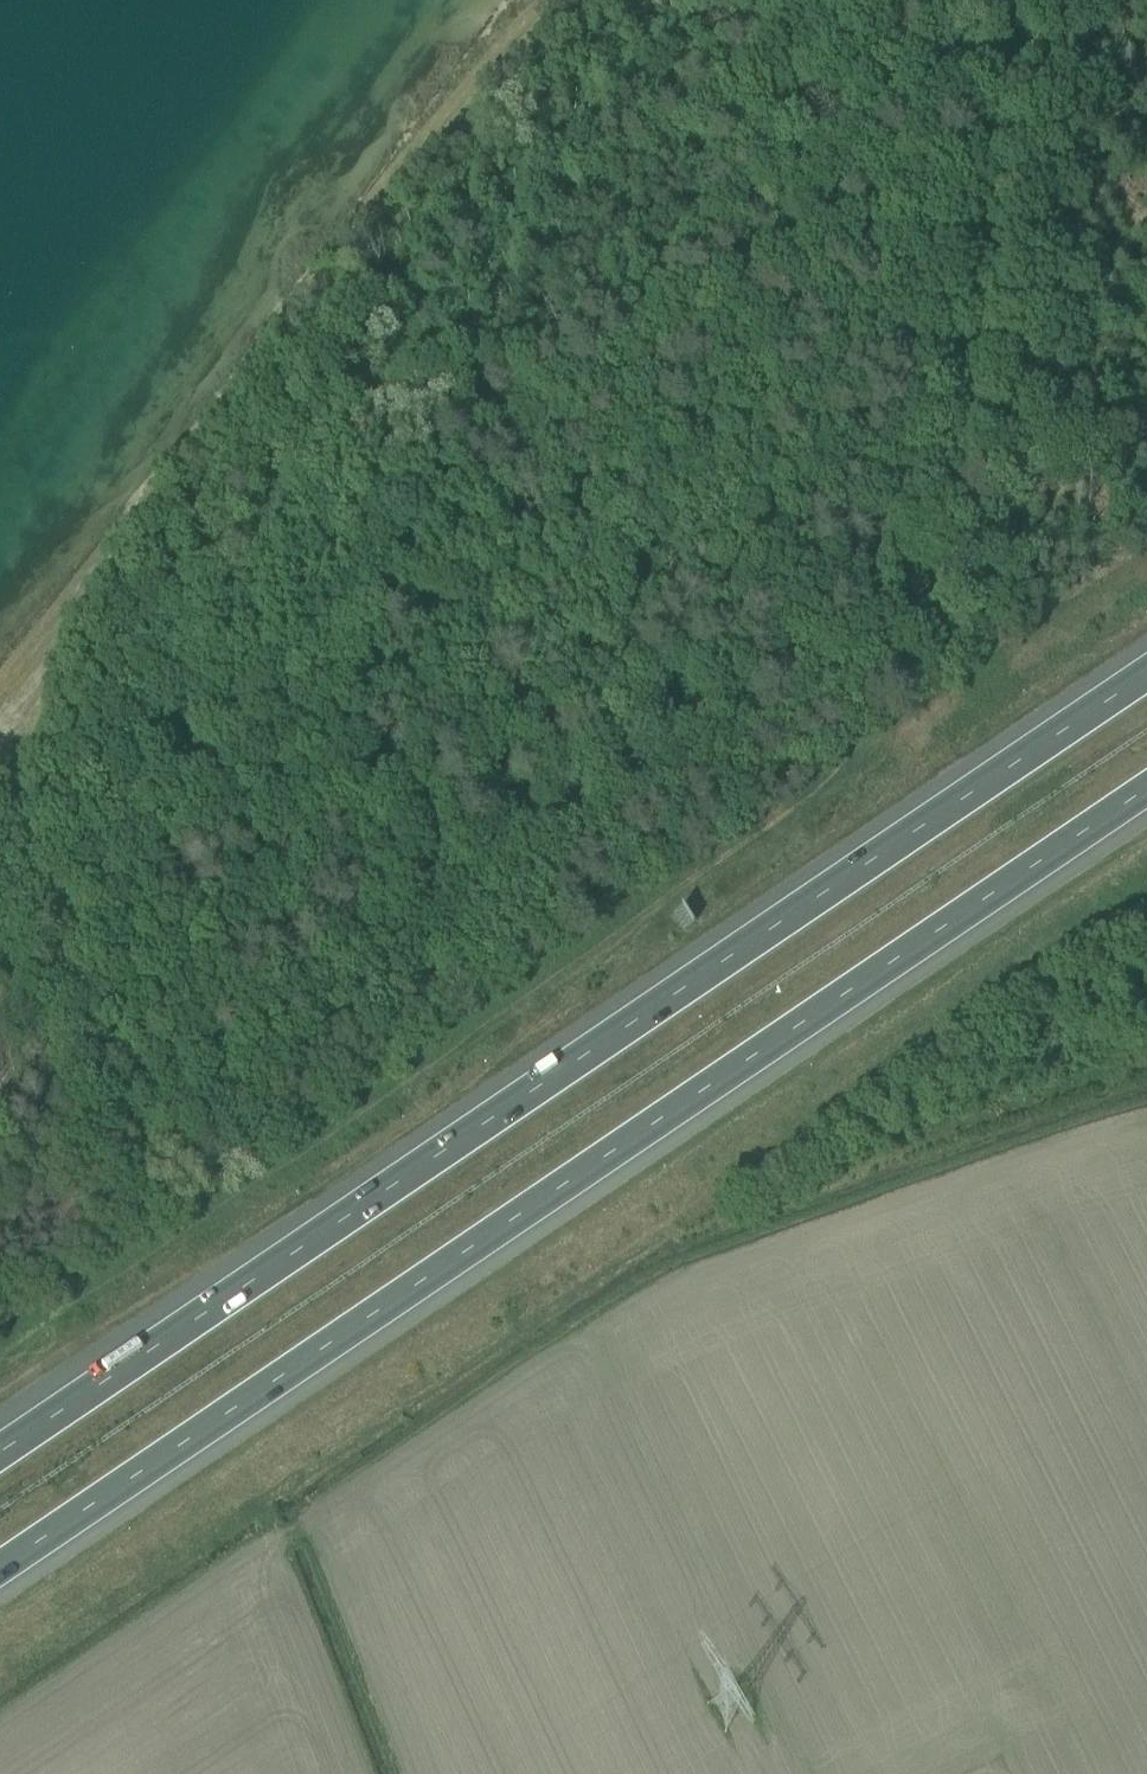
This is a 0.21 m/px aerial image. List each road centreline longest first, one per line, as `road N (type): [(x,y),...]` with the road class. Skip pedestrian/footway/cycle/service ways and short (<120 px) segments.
road 1 (motorway): [(0,1569),(1146,791)]
road 2 (motorway): [(1146,677),(0,1454)]

